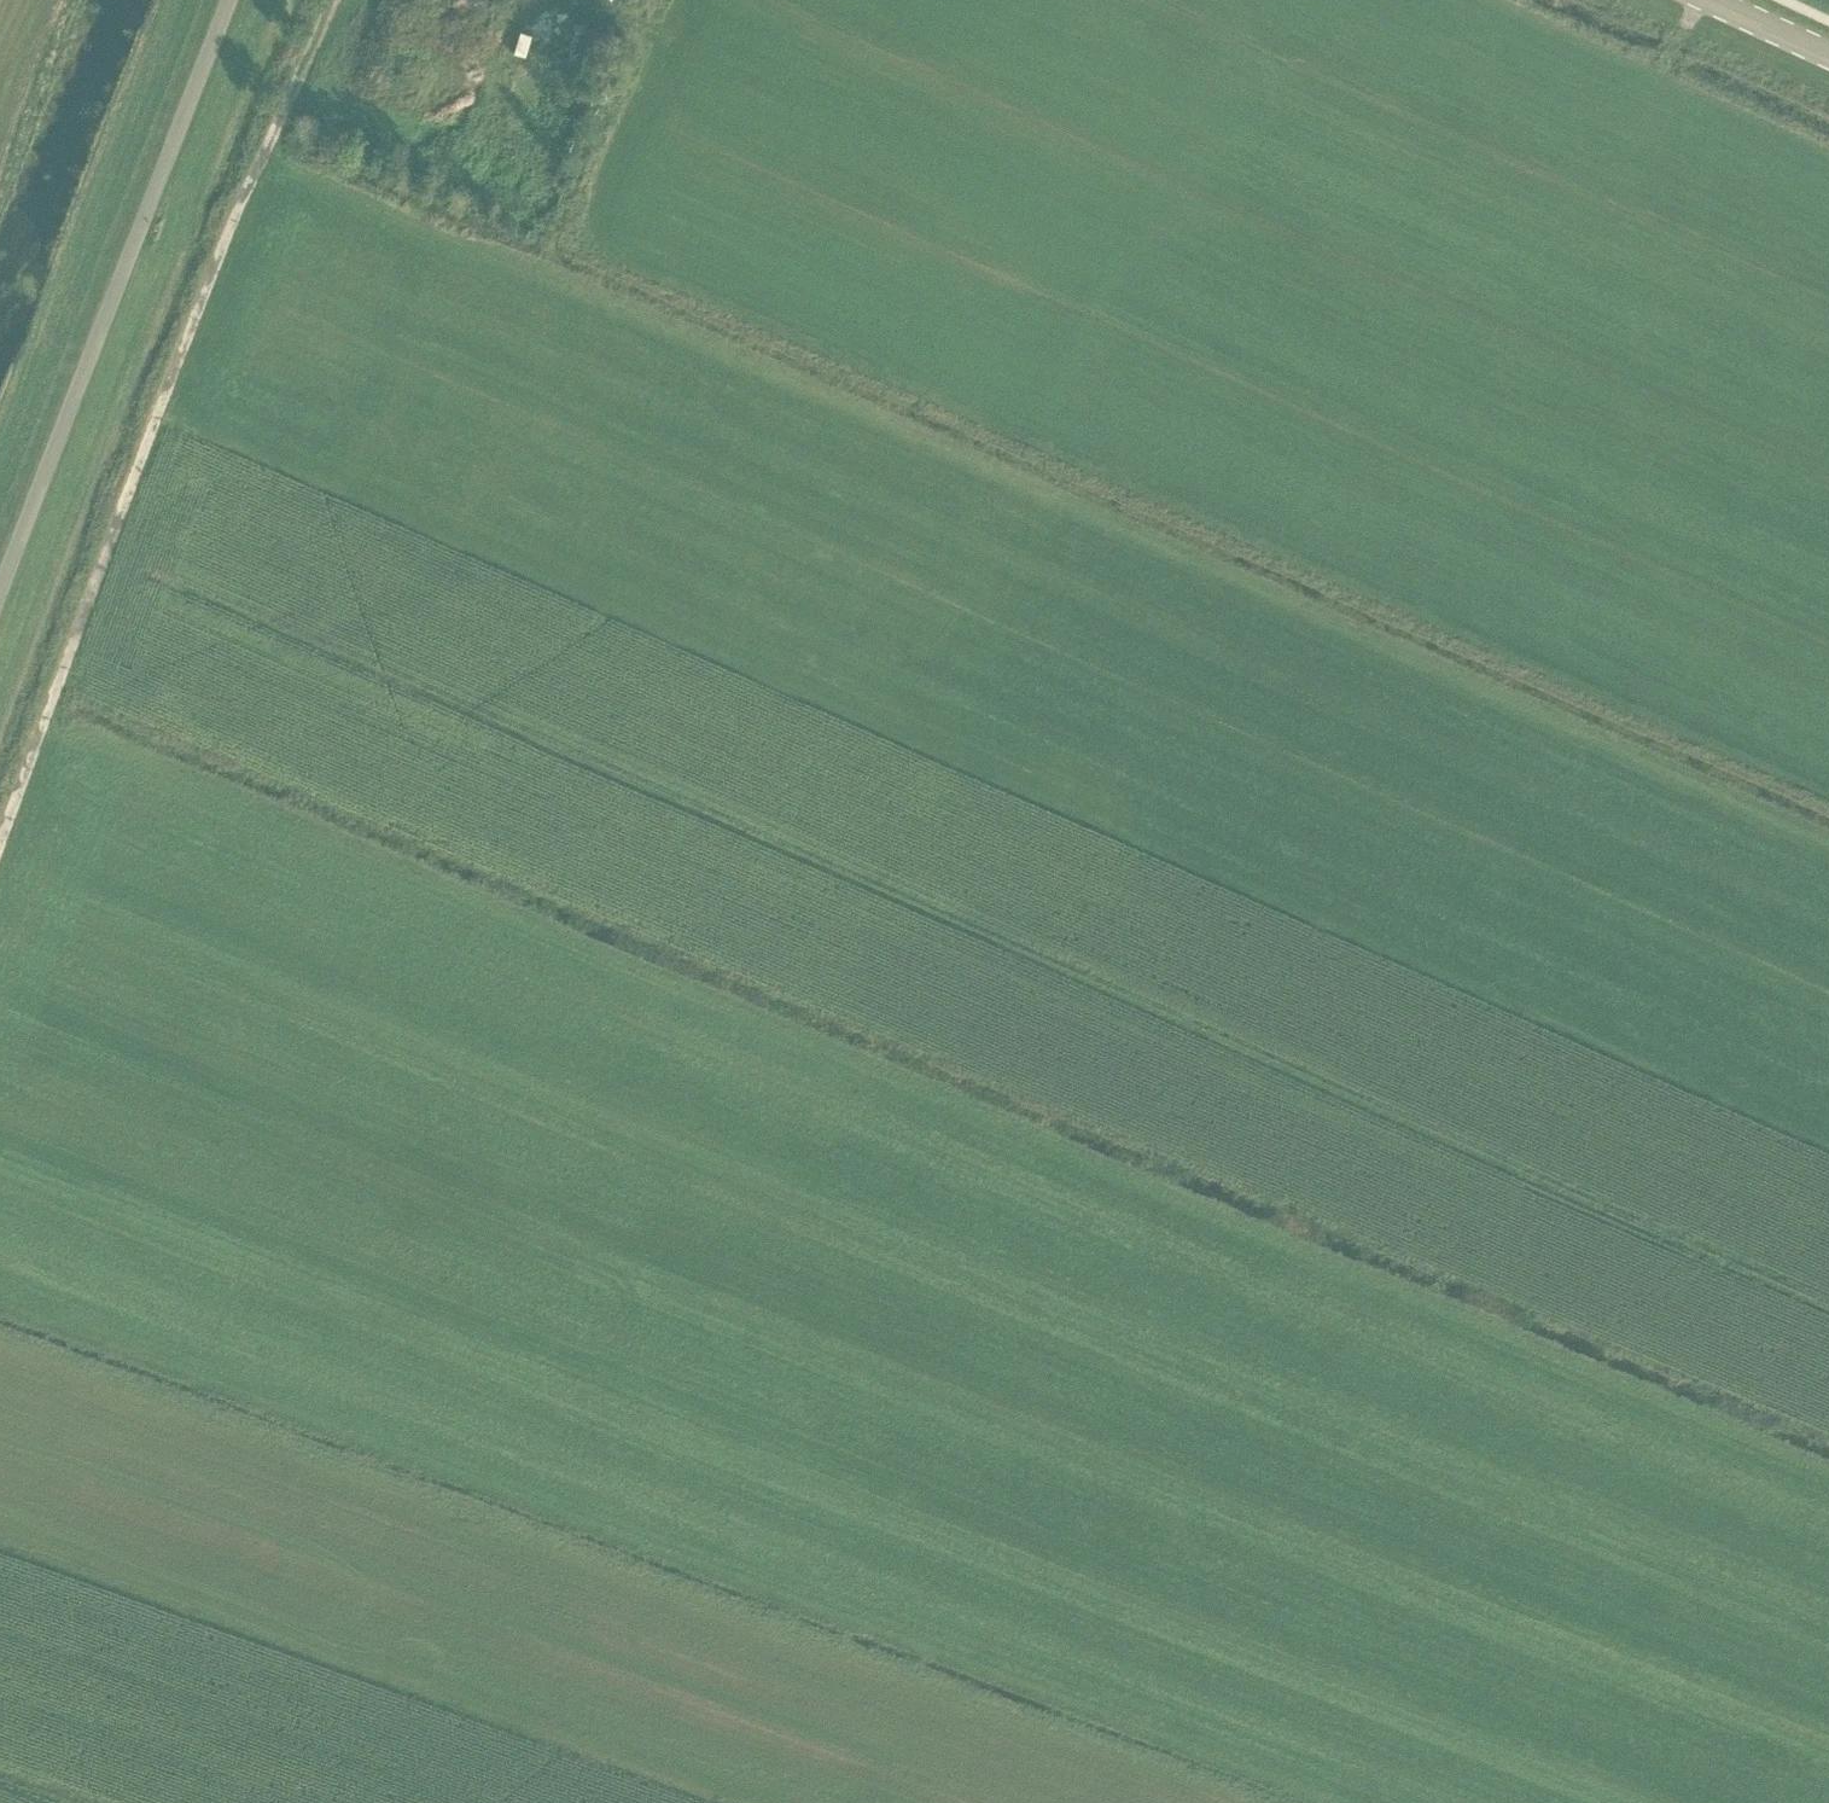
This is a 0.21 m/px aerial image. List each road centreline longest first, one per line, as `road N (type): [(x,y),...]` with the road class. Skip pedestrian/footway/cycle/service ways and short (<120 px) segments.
road 1 (unclassified): [(0,604),(228,0)]
road 2 (tertiary): [(1828,57),(1707,0)]

